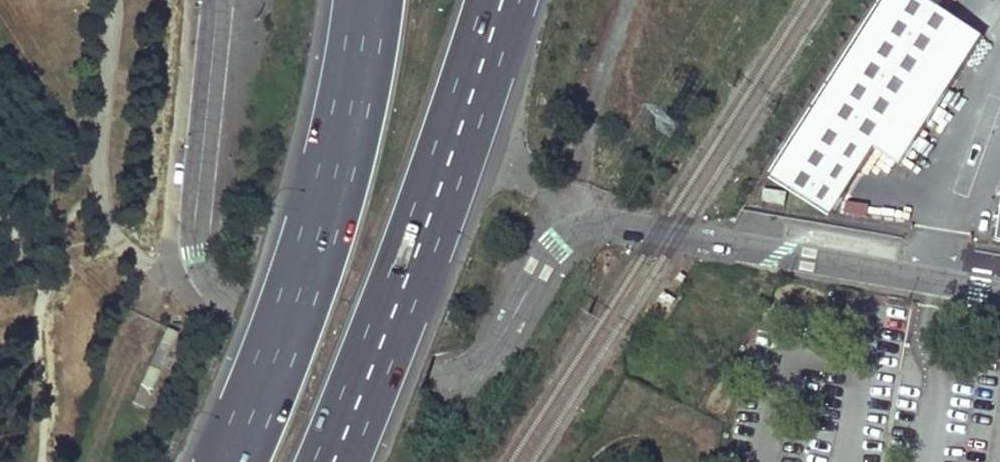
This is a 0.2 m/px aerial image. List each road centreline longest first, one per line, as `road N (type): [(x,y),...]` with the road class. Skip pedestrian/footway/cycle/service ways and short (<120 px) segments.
road 1 (tertiary): [(999,293),(621,226),(584,228),(545,256),(488,354),(452,374),(429,372)]
road 2 (motorway): [(330,461),(425,224),(500,0)]
road 3 (motorway): [(368,0),(337,172),(229,461)]
road 4 (tertiary): [(237,304),(216,290),(193,231),(216,0)]
road 5 (tertiary): [(237,304),(429,372)]

